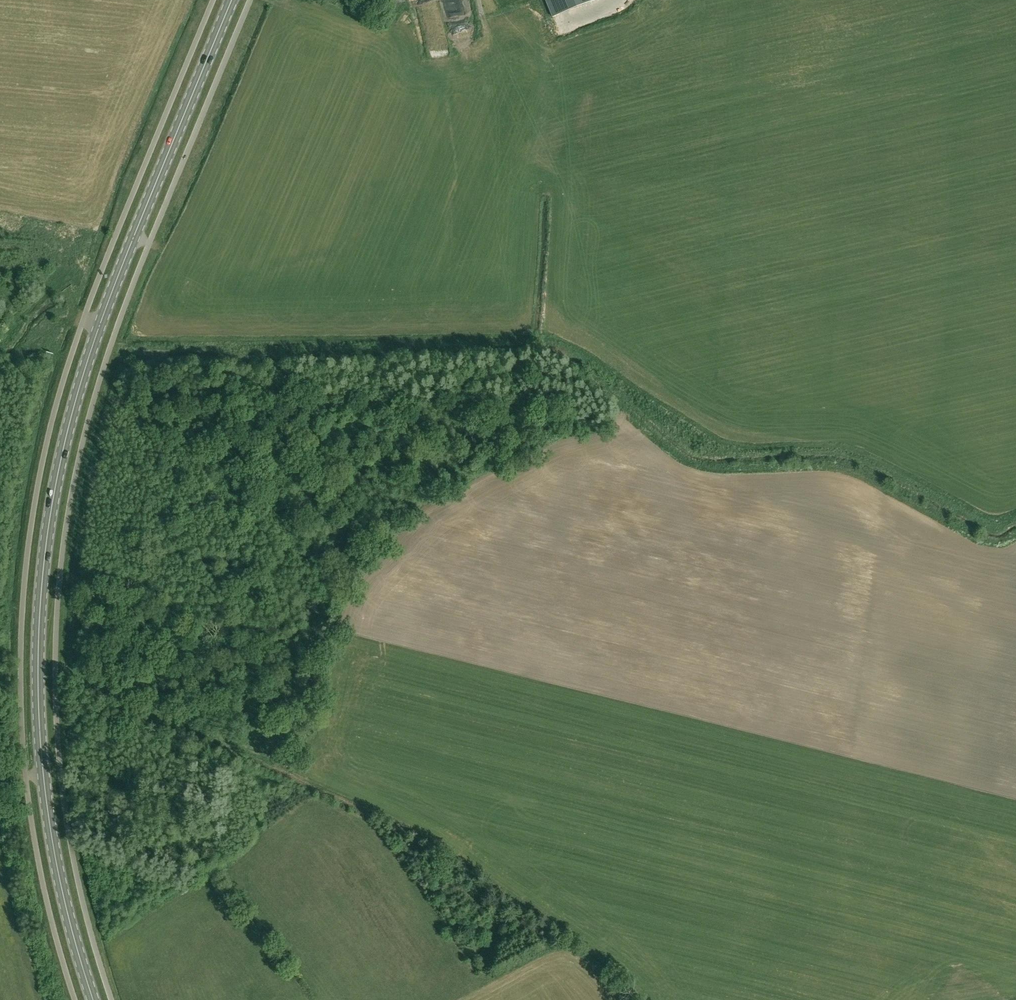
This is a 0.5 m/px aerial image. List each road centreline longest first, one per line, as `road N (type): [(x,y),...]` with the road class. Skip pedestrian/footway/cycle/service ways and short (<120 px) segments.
road 1 (secondary): [(93,999),(58,872),(41,746),(39,619),(50,518),(99,327),(233,0)]

